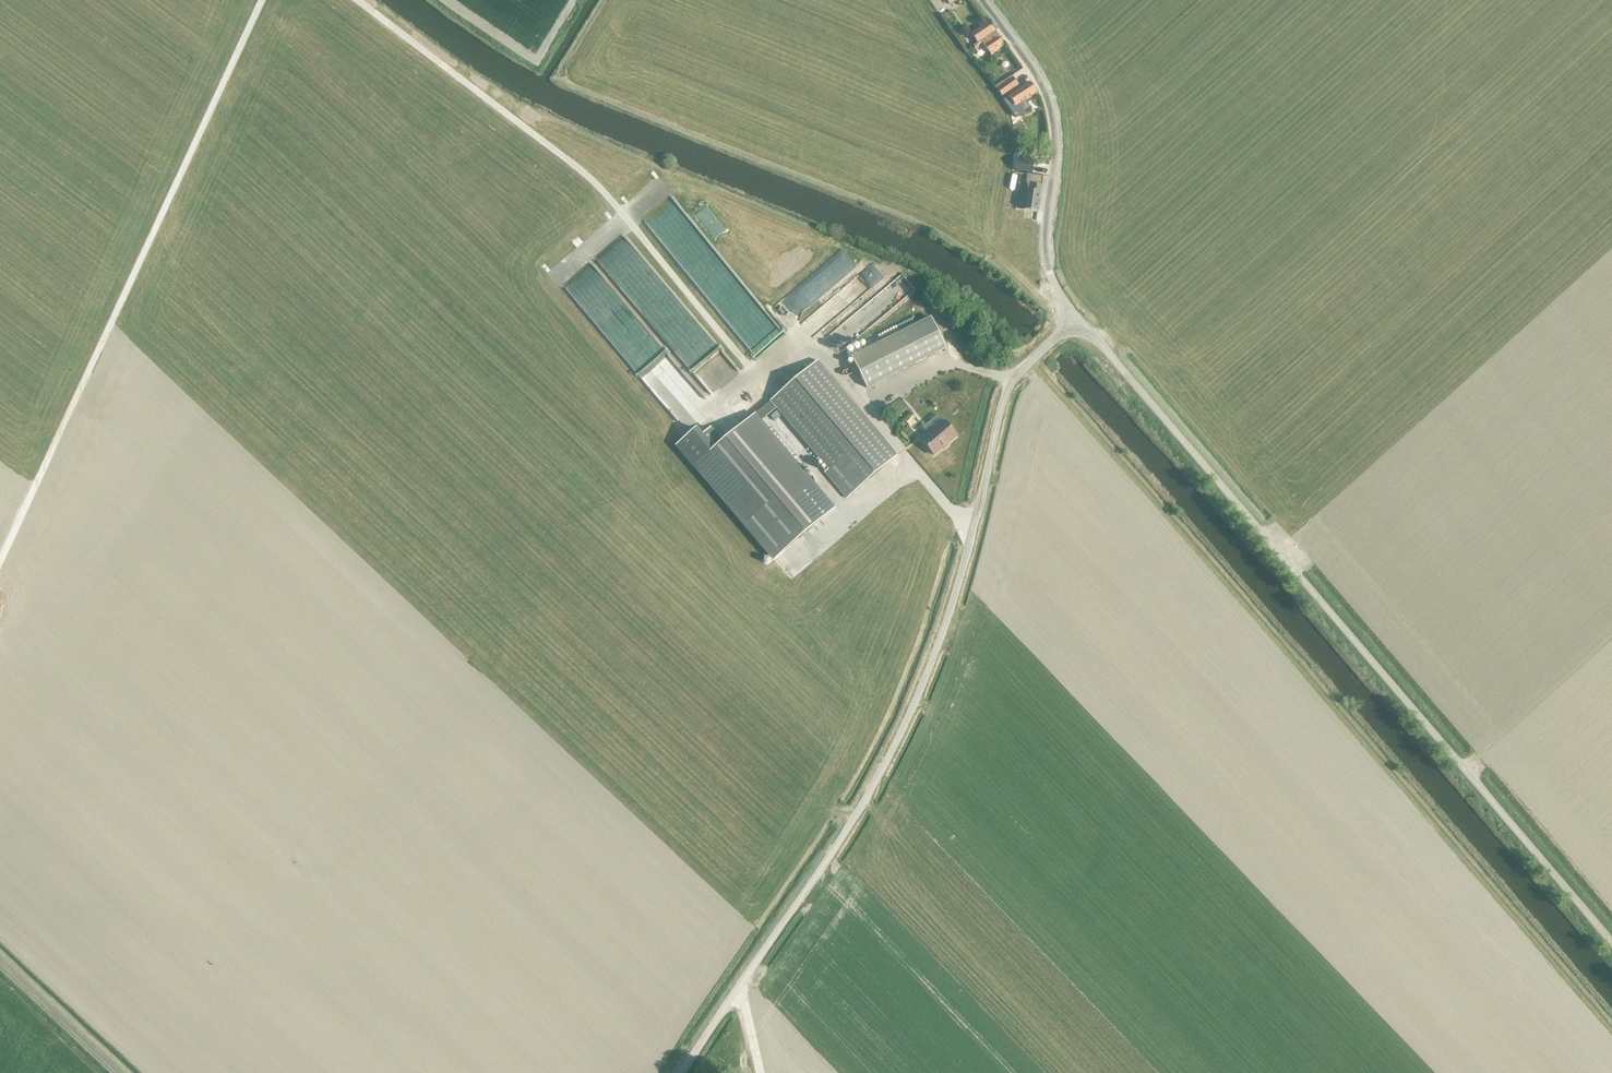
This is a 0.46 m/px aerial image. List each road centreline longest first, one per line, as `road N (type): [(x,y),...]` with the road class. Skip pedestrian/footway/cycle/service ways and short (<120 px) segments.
road 1 (unclassified): [(682,1072),(889,756),(952,603),(1011,383),(1076,318)]
road 2 (unclassified): [(1611,941),(1076,318)]
road 3 (residential): [(1050,274),(1051,106),(984,0)]
road 4 (unclassified): [(116,1072),(0,964)]

